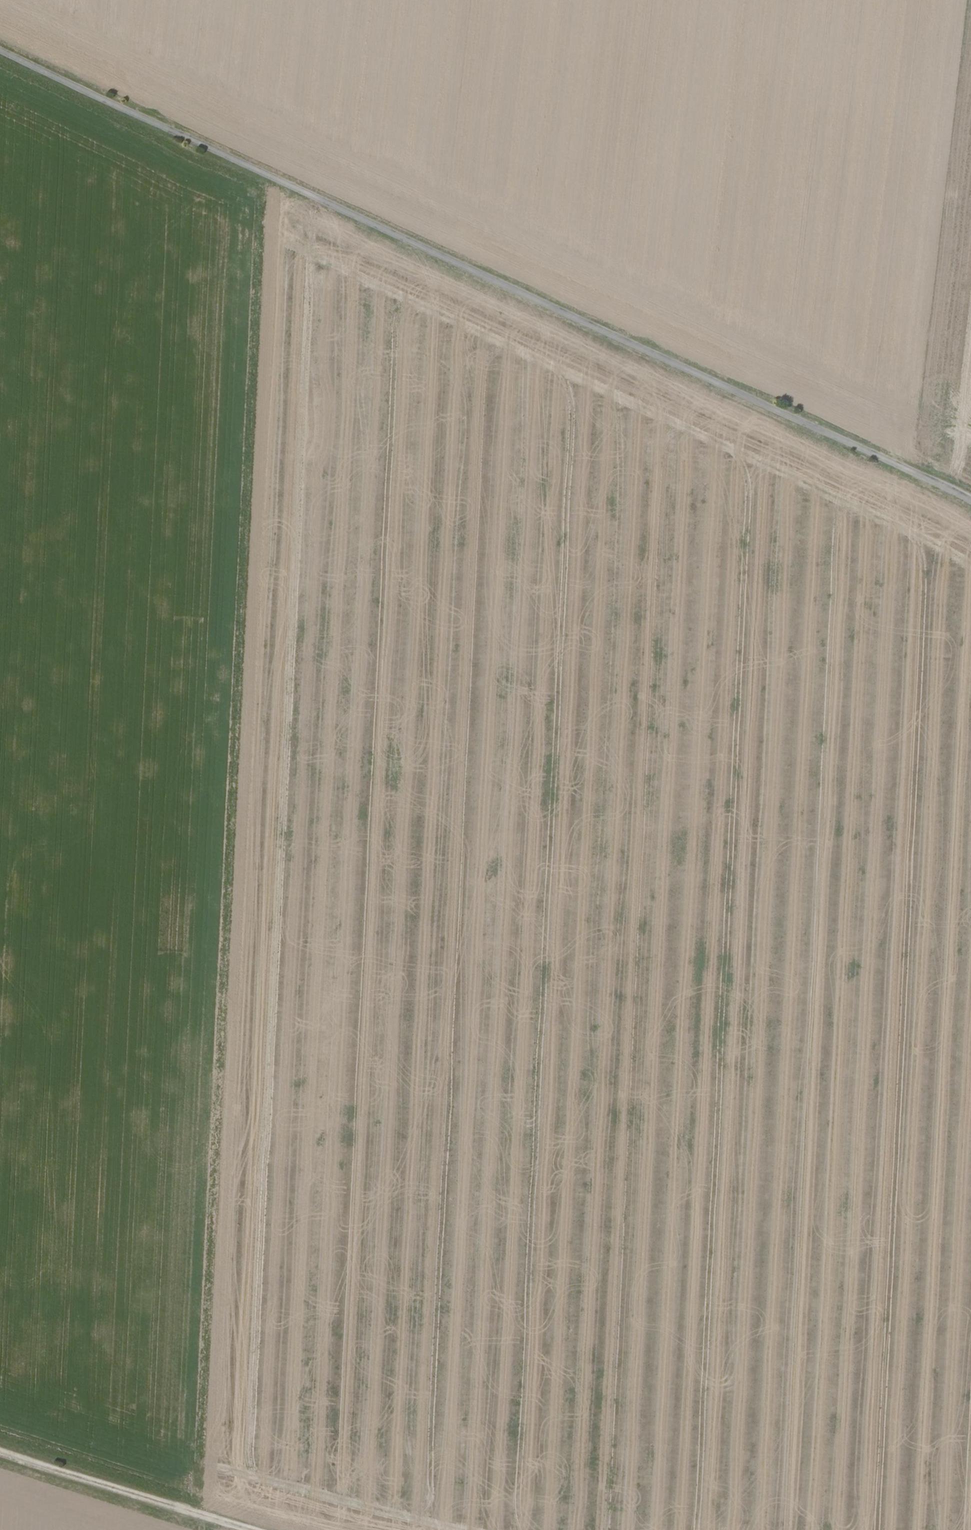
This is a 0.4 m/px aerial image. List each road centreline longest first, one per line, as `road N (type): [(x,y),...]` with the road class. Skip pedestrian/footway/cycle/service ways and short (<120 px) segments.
road 1 (unclassified): [(970,500),(0,48)]
road 2 (track): [(250,1529),(0,1452)]

